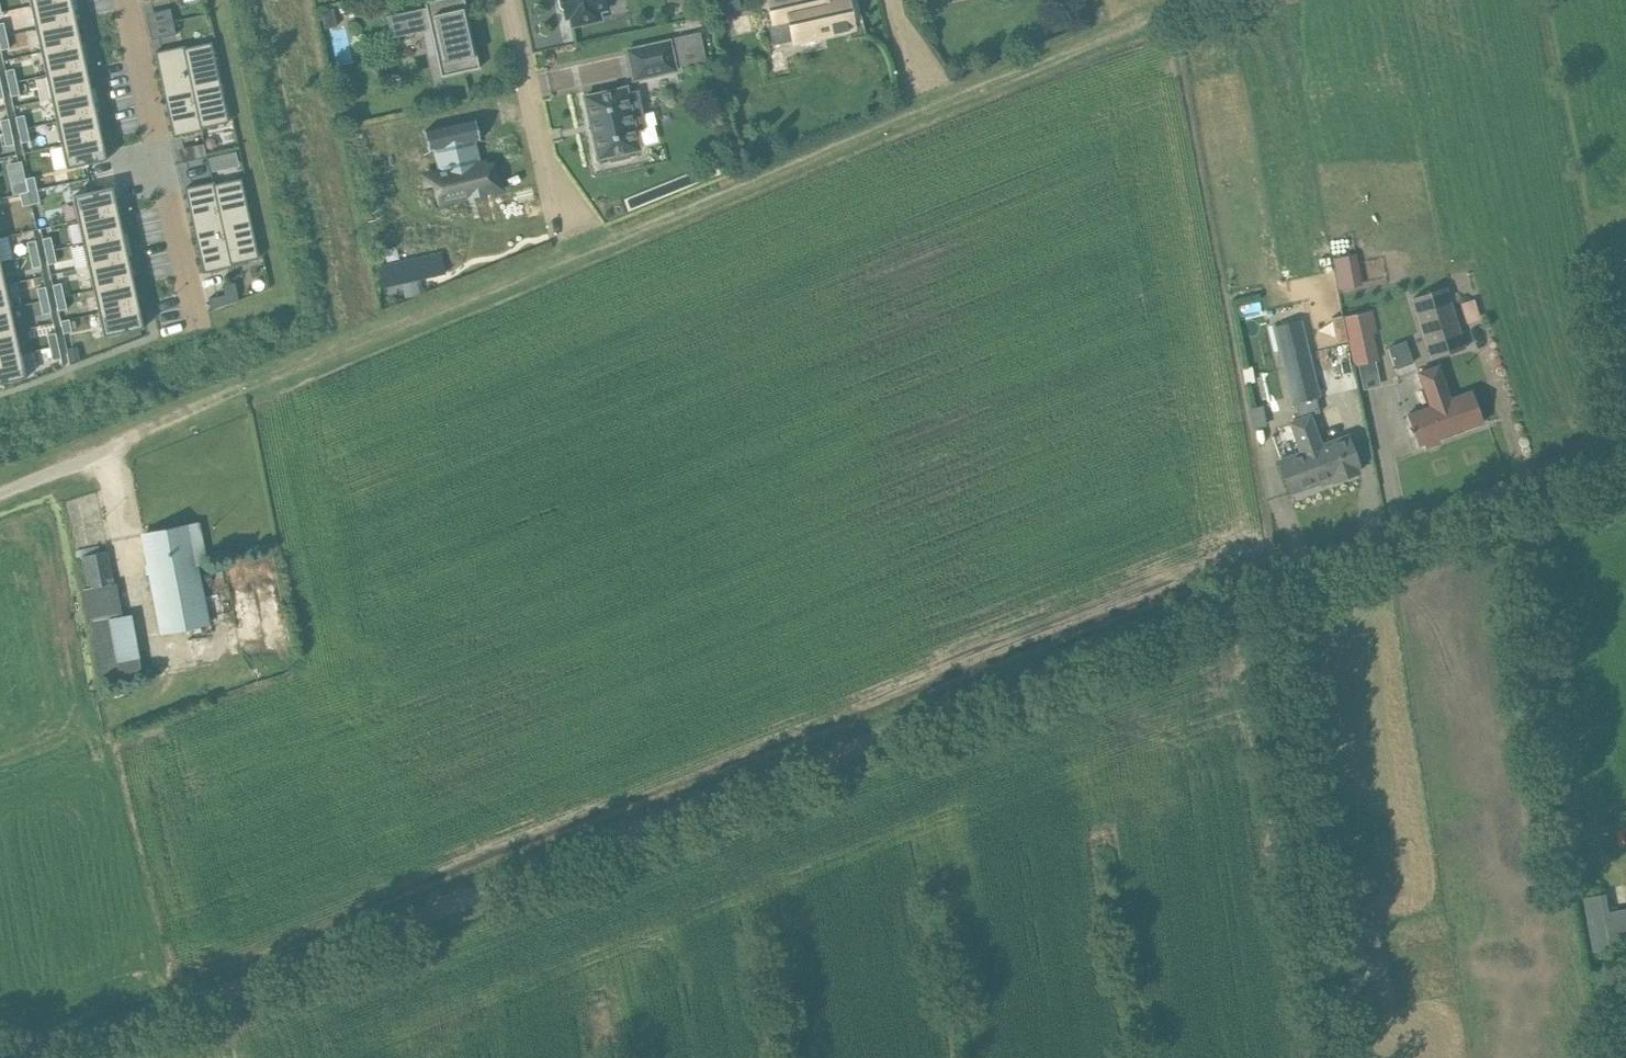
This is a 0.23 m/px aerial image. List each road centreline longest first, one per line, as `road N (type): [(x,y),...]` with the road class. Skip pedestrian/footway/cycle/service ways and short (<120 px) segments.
road 1 (unclassified): [(59,1057),(1625,457)]
road 2 (track): [(128,434),(1194,0)]
road 3 (residential): [(196,329),(125,0)]
road 4 (residential): [(510,0),(548,163),(577,235)]
road 5 (unclassified): [(0,486),(128,434)]

